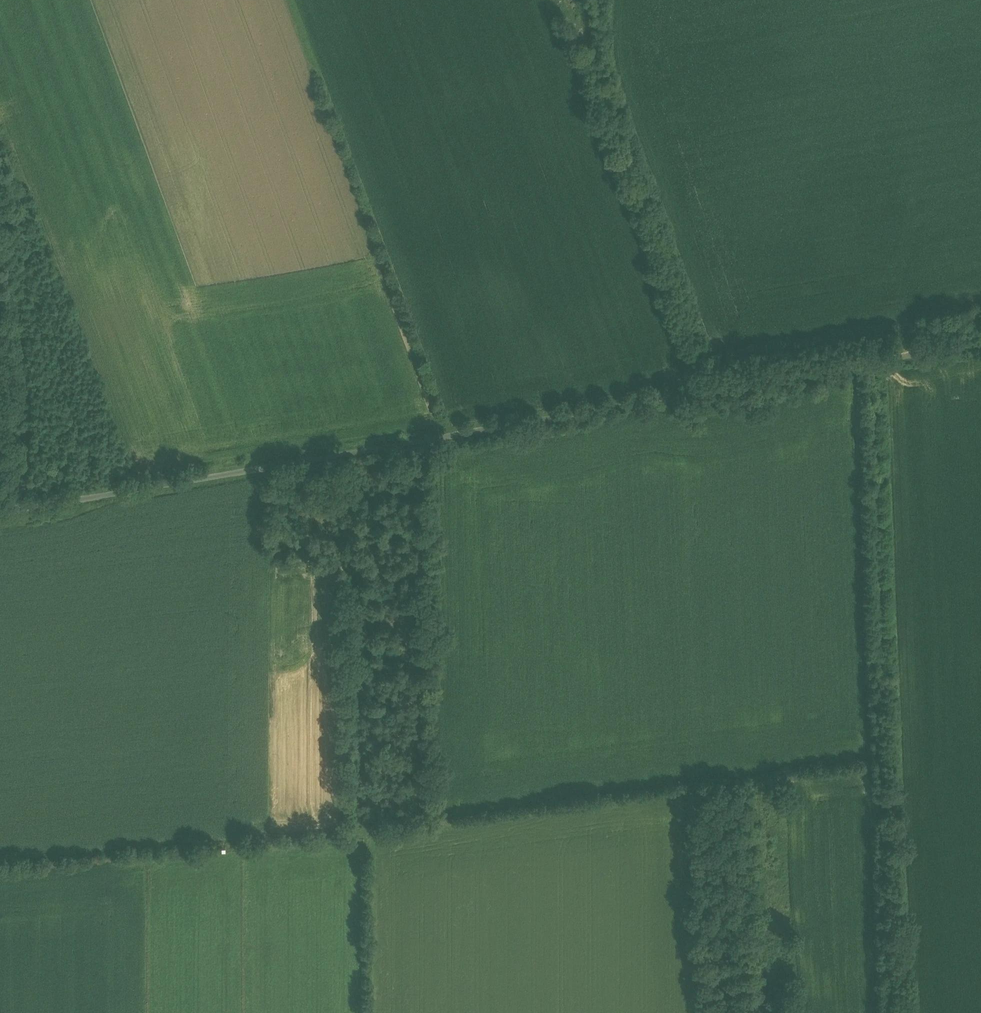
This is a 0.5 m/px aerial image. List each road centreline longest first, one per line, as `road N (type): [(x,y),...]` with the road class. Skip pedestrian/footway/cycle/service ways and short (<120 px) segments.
road 1 (residential): [(0,494),(844,353)]
road 2 (unclassified): [(844,353),(980,329)]

